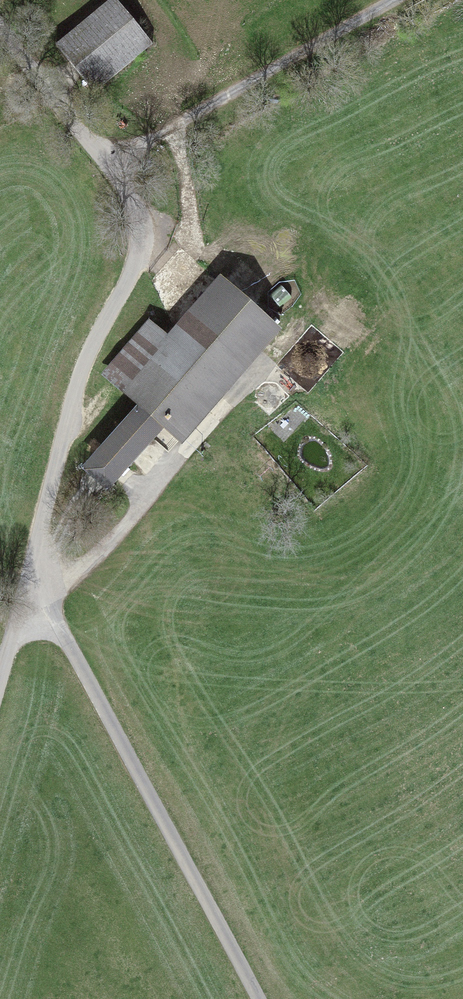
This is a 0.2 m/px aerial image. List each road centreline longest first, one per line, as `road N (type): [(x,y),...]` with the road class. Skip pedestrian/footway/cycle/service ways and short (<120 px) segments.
road 1 (unclassified): [(264,998),(40,571)]
road 2 (unclassified): [(40,571),(73,404),(158,245),(160,222),(109,169)]
road 3 (unclassified): [(401,0),(109,169)]
road 4 (unclassified): [(109,169),(5,0)]
road 5 (unclassified): [(0,701),(40,571)]

